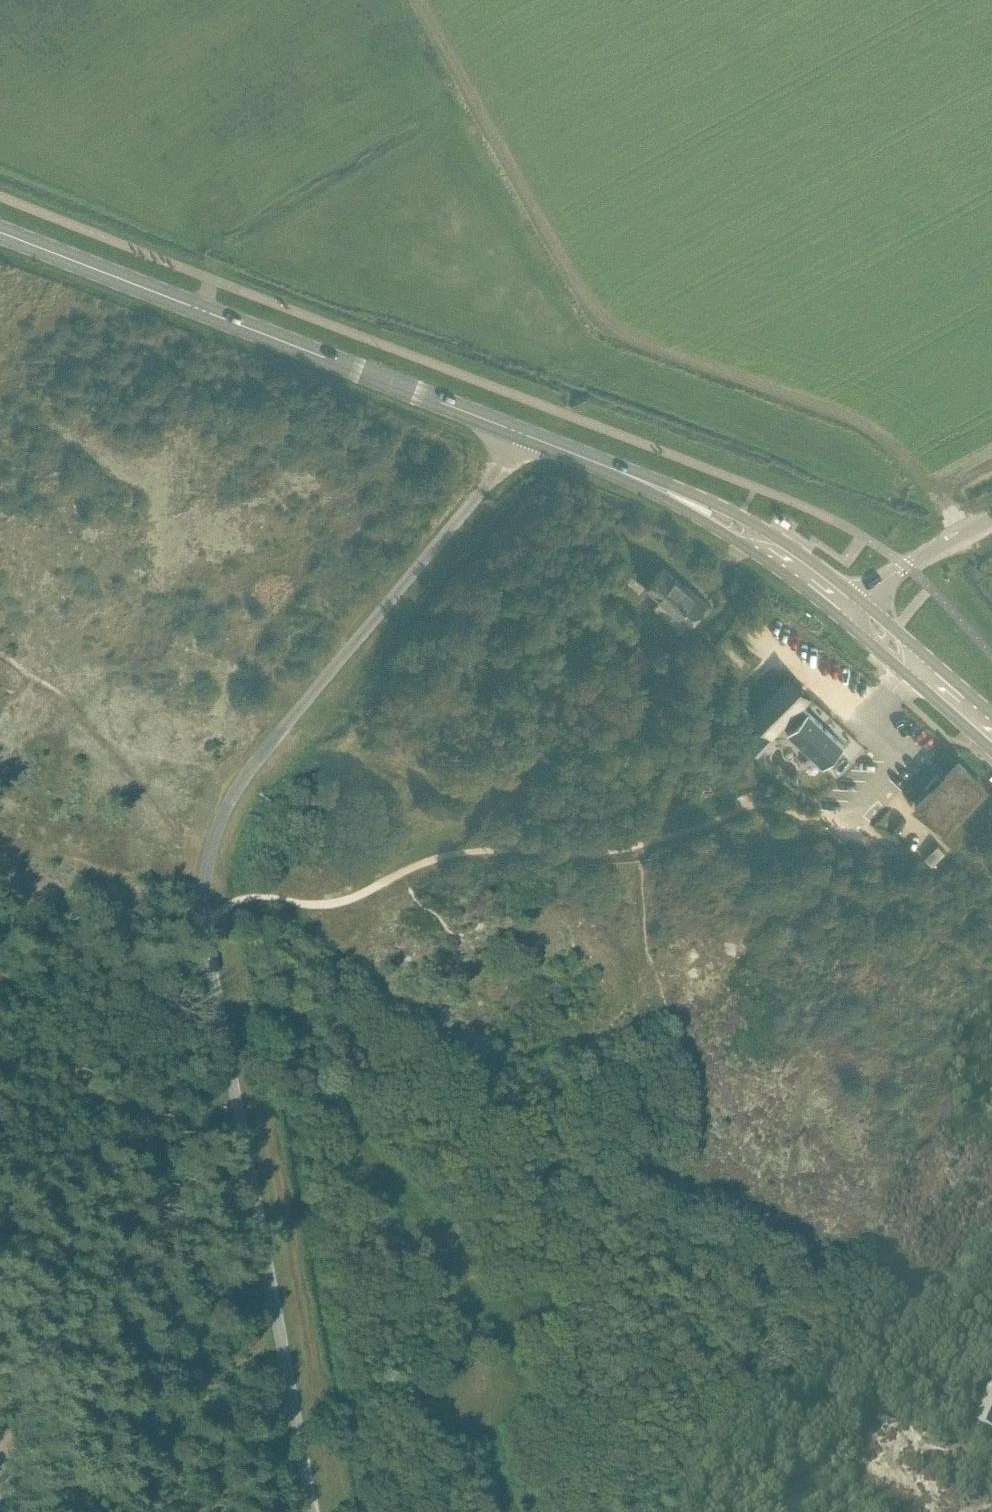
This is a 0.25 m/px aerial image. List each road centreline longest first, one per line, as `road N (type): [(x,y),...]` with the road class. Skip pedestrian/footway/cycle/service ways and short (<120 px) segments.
road 1 (track): [(425,0),(602,318),(888,427),(965,536)]
road 2 (secondary): [(622,475),(0,234)]
road 3 (secondary): [(862,605),(736,519),(622,475)]
road 4 (secondary): [(622,475),(847,623)]
road 5 (secondary): [(847,623),(991,747)]
road 6 (secondary): [(991,712),(862,605)]
road 7 (unclassified): [(862,605),(905,565),(991,521)]

